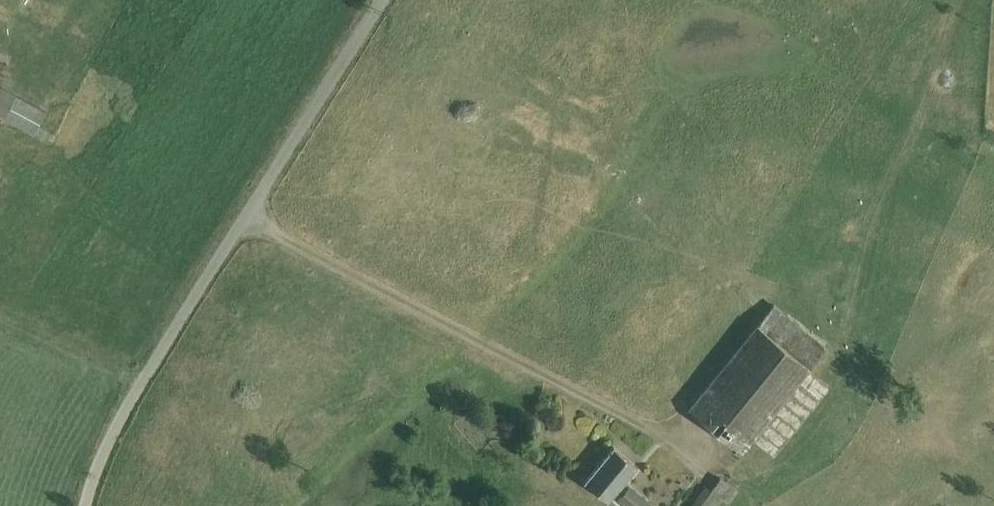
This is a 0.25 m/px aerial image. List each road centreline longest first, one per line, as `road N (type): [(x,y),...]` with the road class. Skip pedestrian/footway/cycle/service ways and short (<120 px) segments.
road 1 (unclassified): [(88,505),(106,444),(382,0)]

